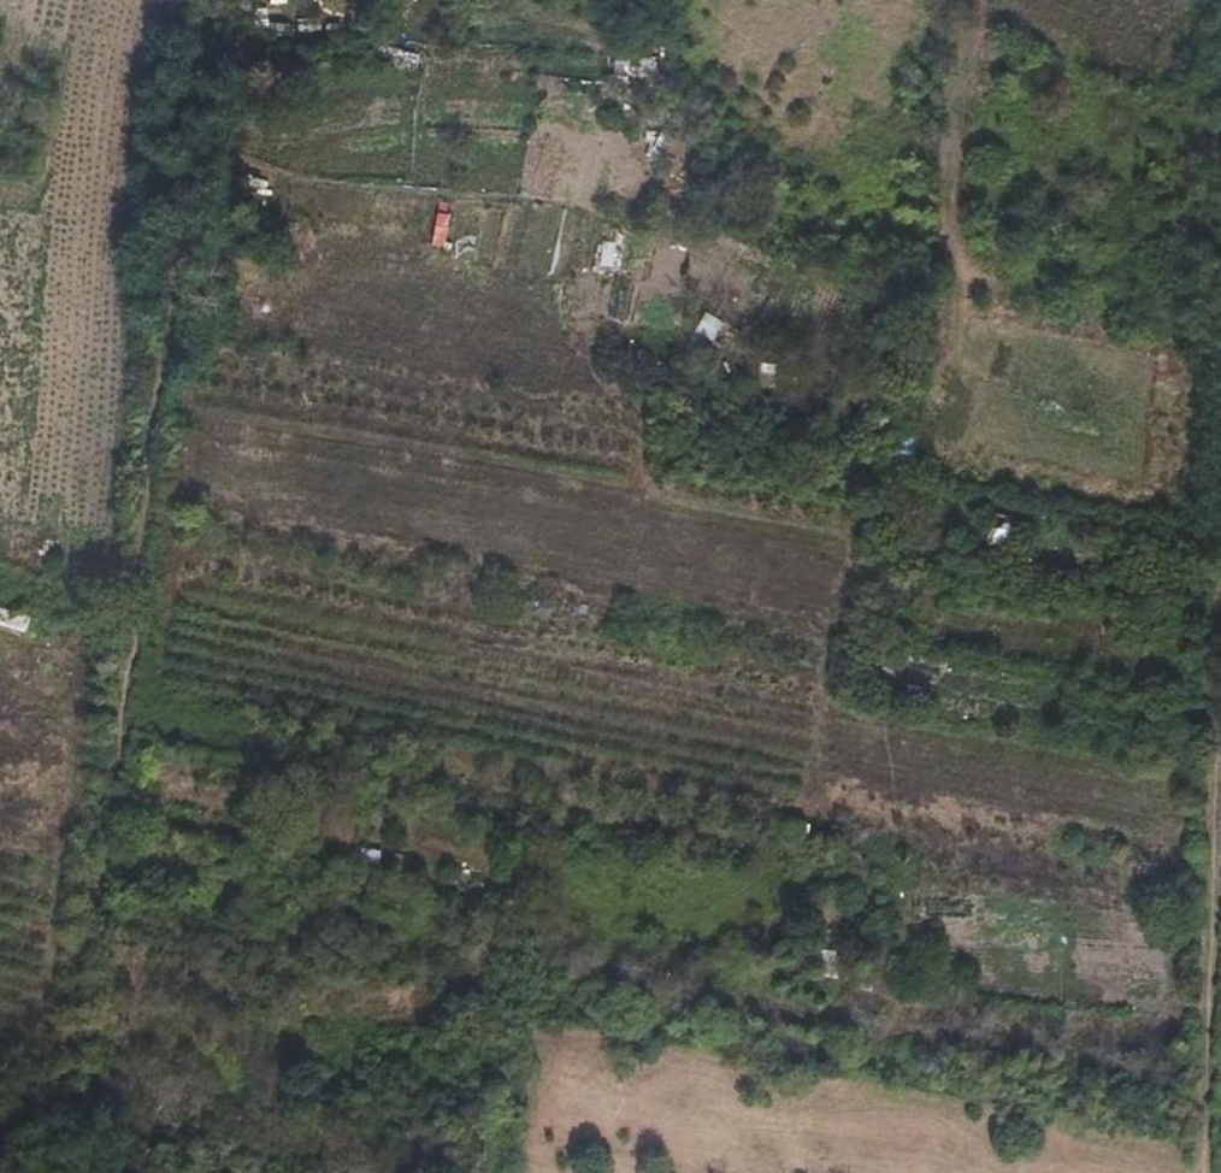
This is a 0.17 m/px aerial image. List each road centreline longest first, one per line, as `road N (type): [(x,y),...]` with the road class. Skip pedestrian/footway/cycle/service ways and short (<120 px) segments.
road 1 (track): [(35,1172),(102,805),(155,317),(211,0)]
road 2 (track): [(1201,1172),(1220,850)]

